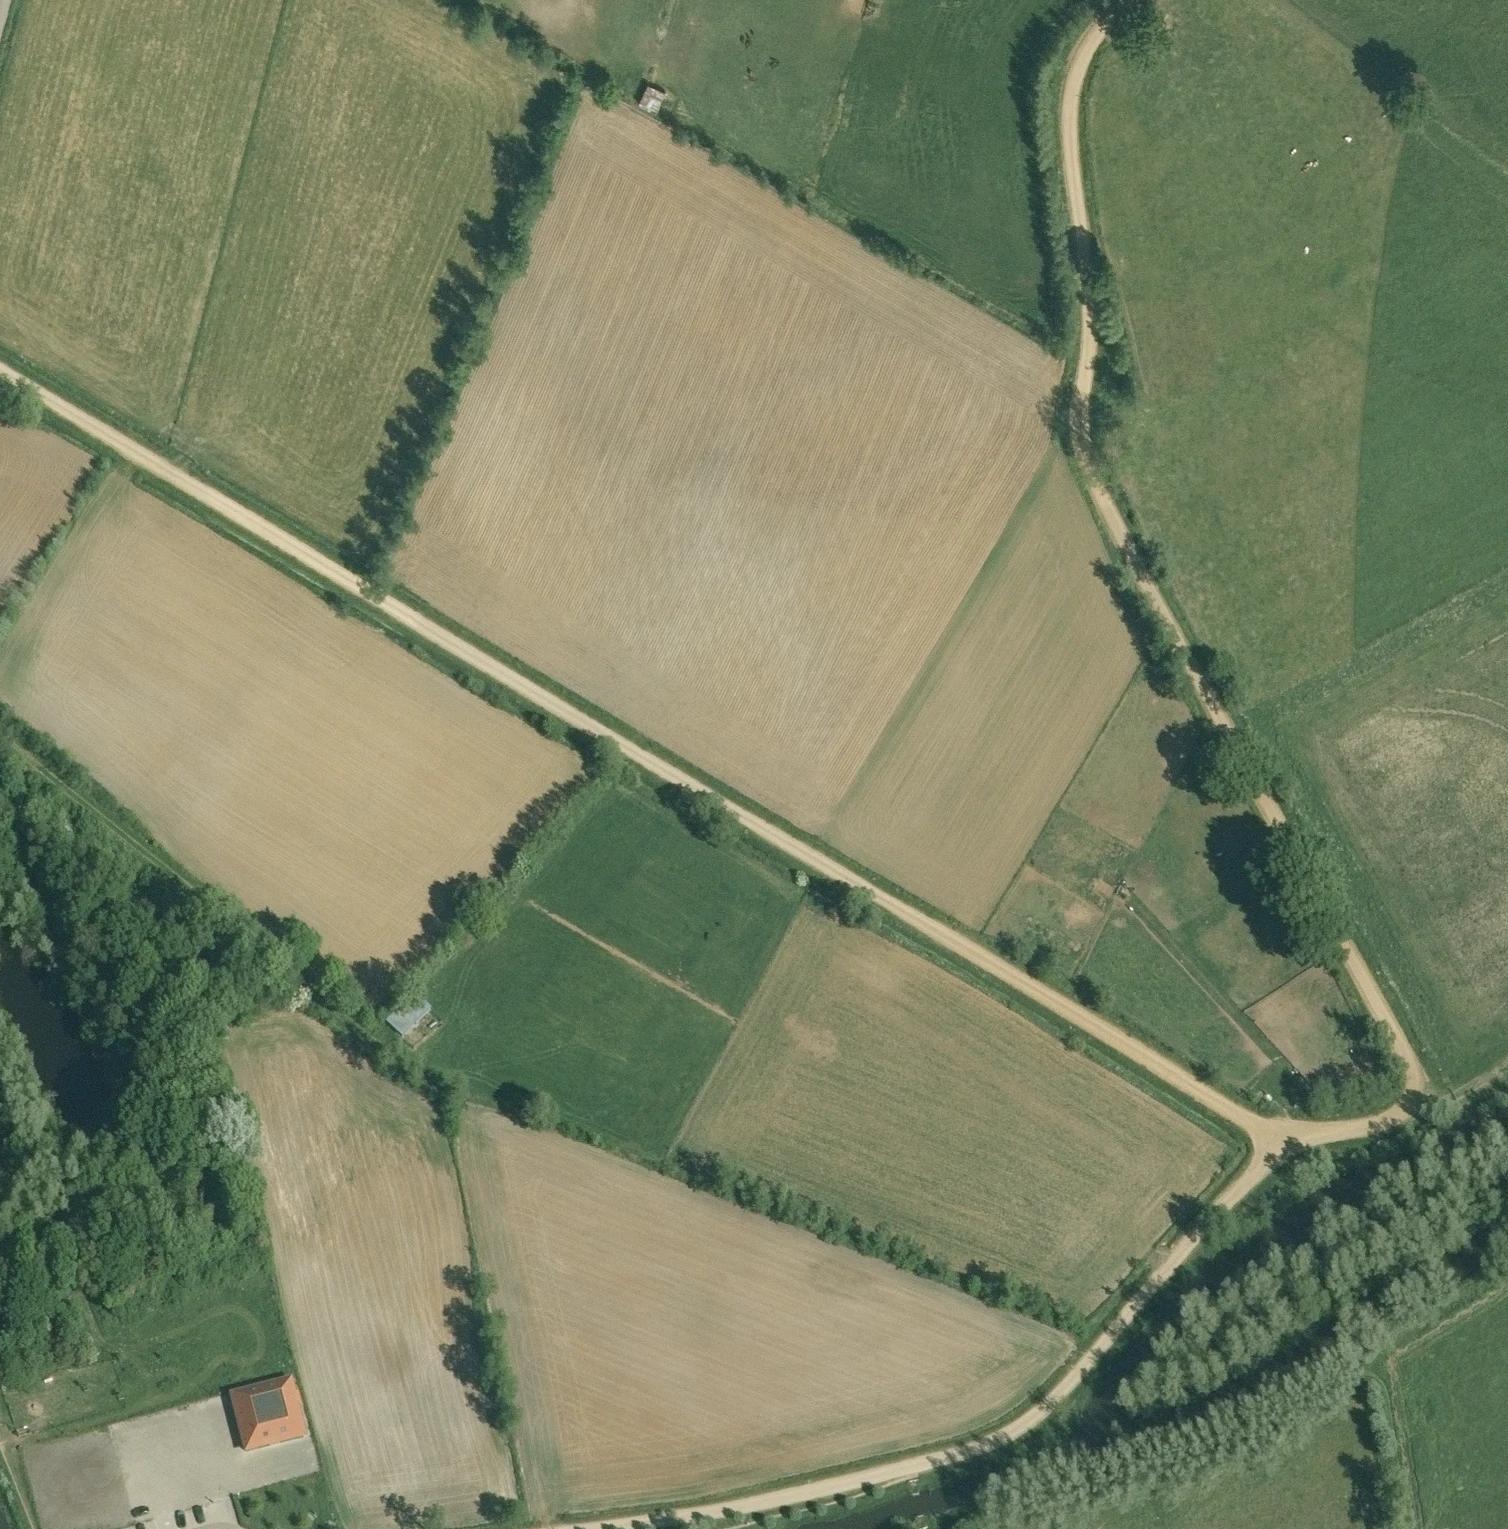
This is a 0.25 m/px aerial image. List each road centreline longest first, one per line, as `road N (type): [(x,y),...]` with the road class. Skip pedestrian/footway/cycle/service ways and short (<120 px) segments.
road 1 (track): [(0,373),(1290,1143)]
road 2 (track): [(1425,1109),(1420,1081),(1347,945),(1066,443),(1090,352),(1062,82),(1088,19),(1107,0)]
road 3 (track): [(1290,1143),(1238,1190),(1057,1399),(1012,1432),(913,1466)]
road 4 (track): [(913,1466),(710,1516),(588,1528)]
road 5 (track): [(1425,1109),(1290,1143)]

